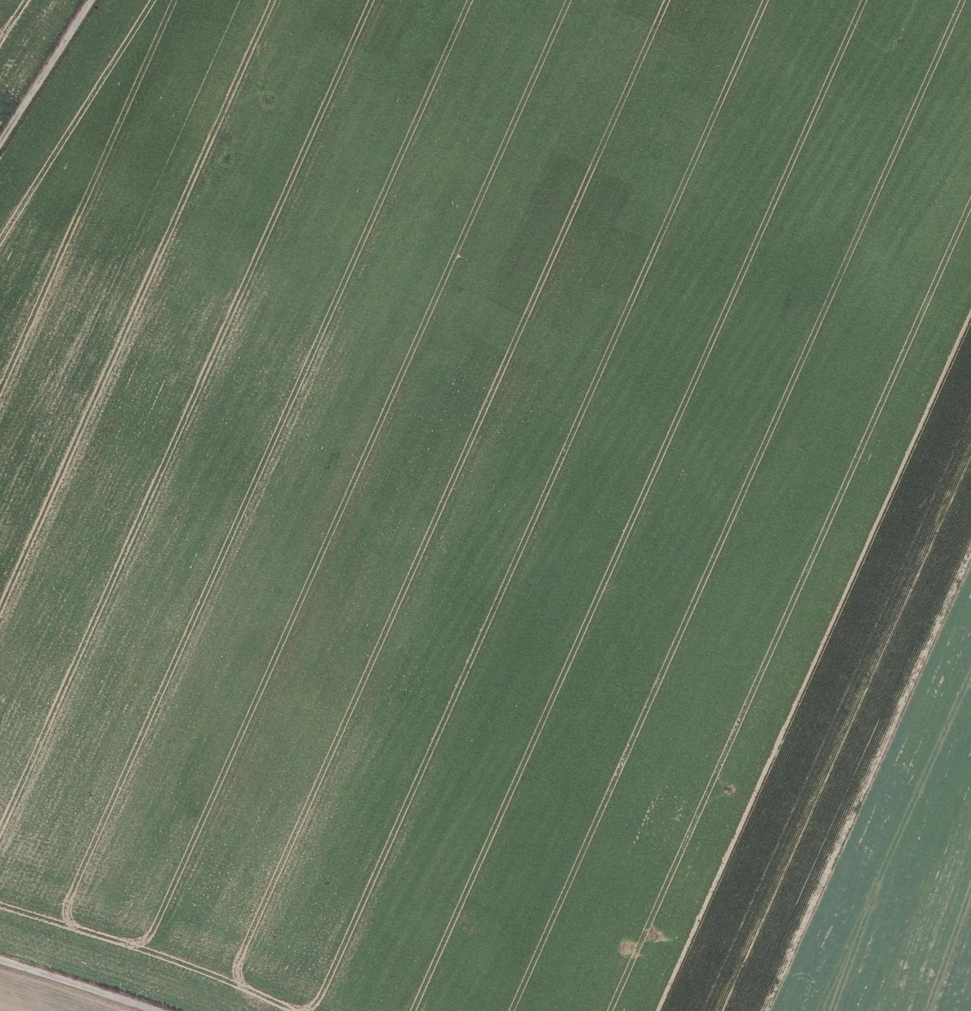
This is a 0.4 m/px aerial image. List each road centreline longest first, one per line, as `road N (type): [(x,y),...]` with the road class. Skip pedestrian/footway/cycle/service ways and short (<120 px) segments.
road 1 (track): [(0,152),(104,0)]
road 2 (track): [(0,961),(146,1010)]

